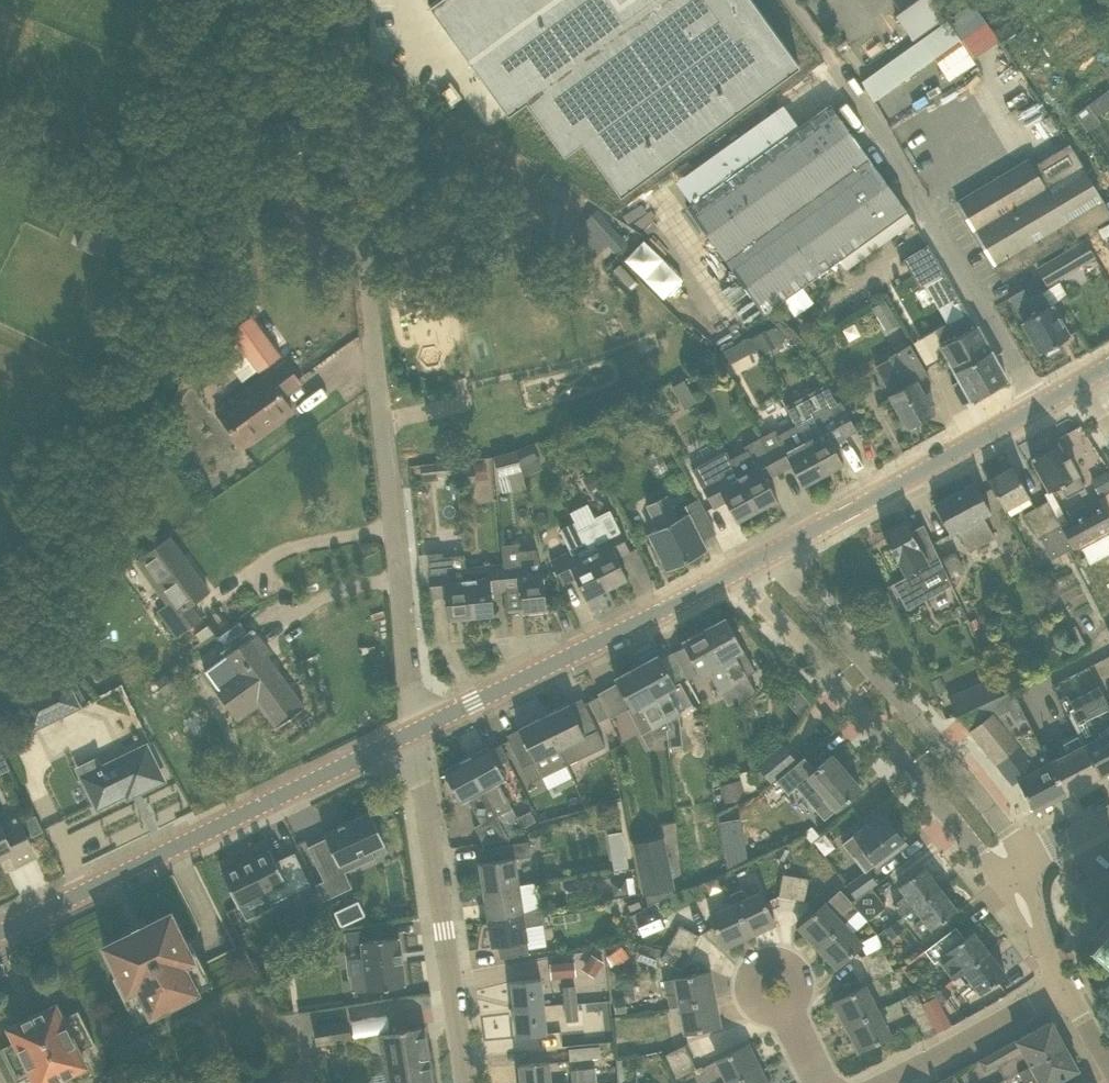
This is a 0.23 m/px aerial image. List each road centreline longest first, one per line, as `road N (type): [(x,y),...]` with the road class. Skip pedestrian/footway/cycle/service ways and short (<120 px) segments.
road 1 (unclassified): [(1040,407),(958,262),(786,0)]
road 2 (tertiary): [(0,932),(415,733)]
road 3 (residential): [(735,573),(870,718),(1001,877)]
road 4 (residential): [(1032,853),(768,555)]
road 5 (tertiary): [(415,733),(735,573)]
road 6 (residential): [(466,1082),(415,733)]
road 7 (tertiary): [(768,555),(1040,407)]
road 8 (residential): [(882,1082),(1067,985)]
road 9 (residential): [(1001,877),(1067,985)]

